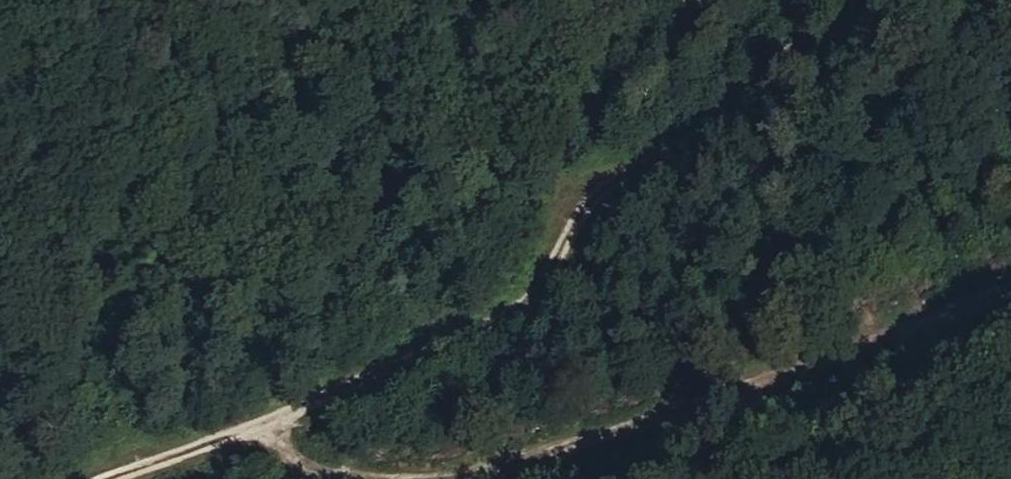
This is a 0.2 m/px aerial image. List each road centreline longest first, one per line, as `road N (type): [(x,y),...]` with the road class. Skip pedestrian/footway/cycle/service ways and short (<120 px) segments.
road 1 (track): [(111,478),(151,459),(193,458),(441,335),(483,332),(512,317),(578,215),(658,142),(846,0)]
road 2 (track): [(1010,312),(896,341),(576,455),(460,478)]
road 3 (track): [(352,478),(193,458)]

